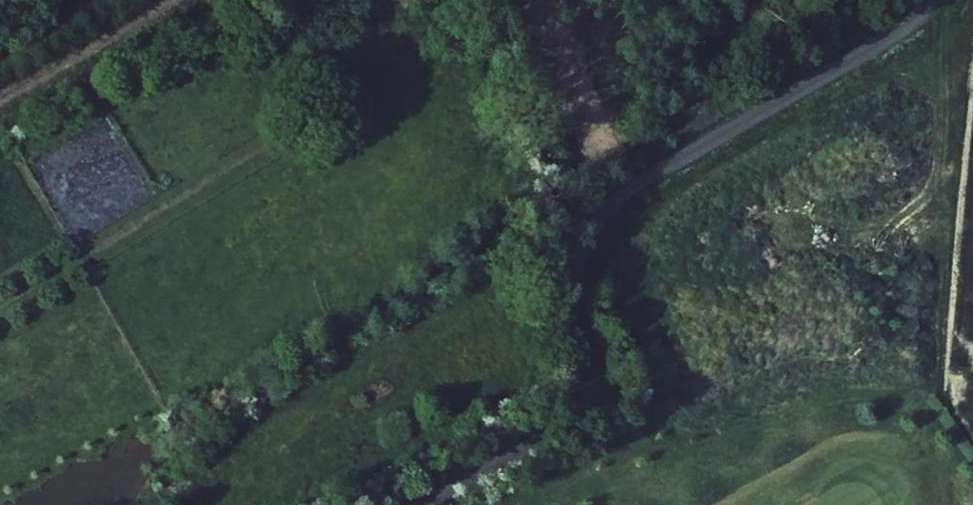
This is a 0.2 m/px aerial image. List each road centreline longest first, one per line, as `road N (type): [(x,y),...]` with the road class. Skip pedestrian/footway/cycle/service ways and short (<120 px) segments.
road 1 (track): [(934,0),(619,195),(591,236),(573,297),(587,387),(572,414),(410,504)]

